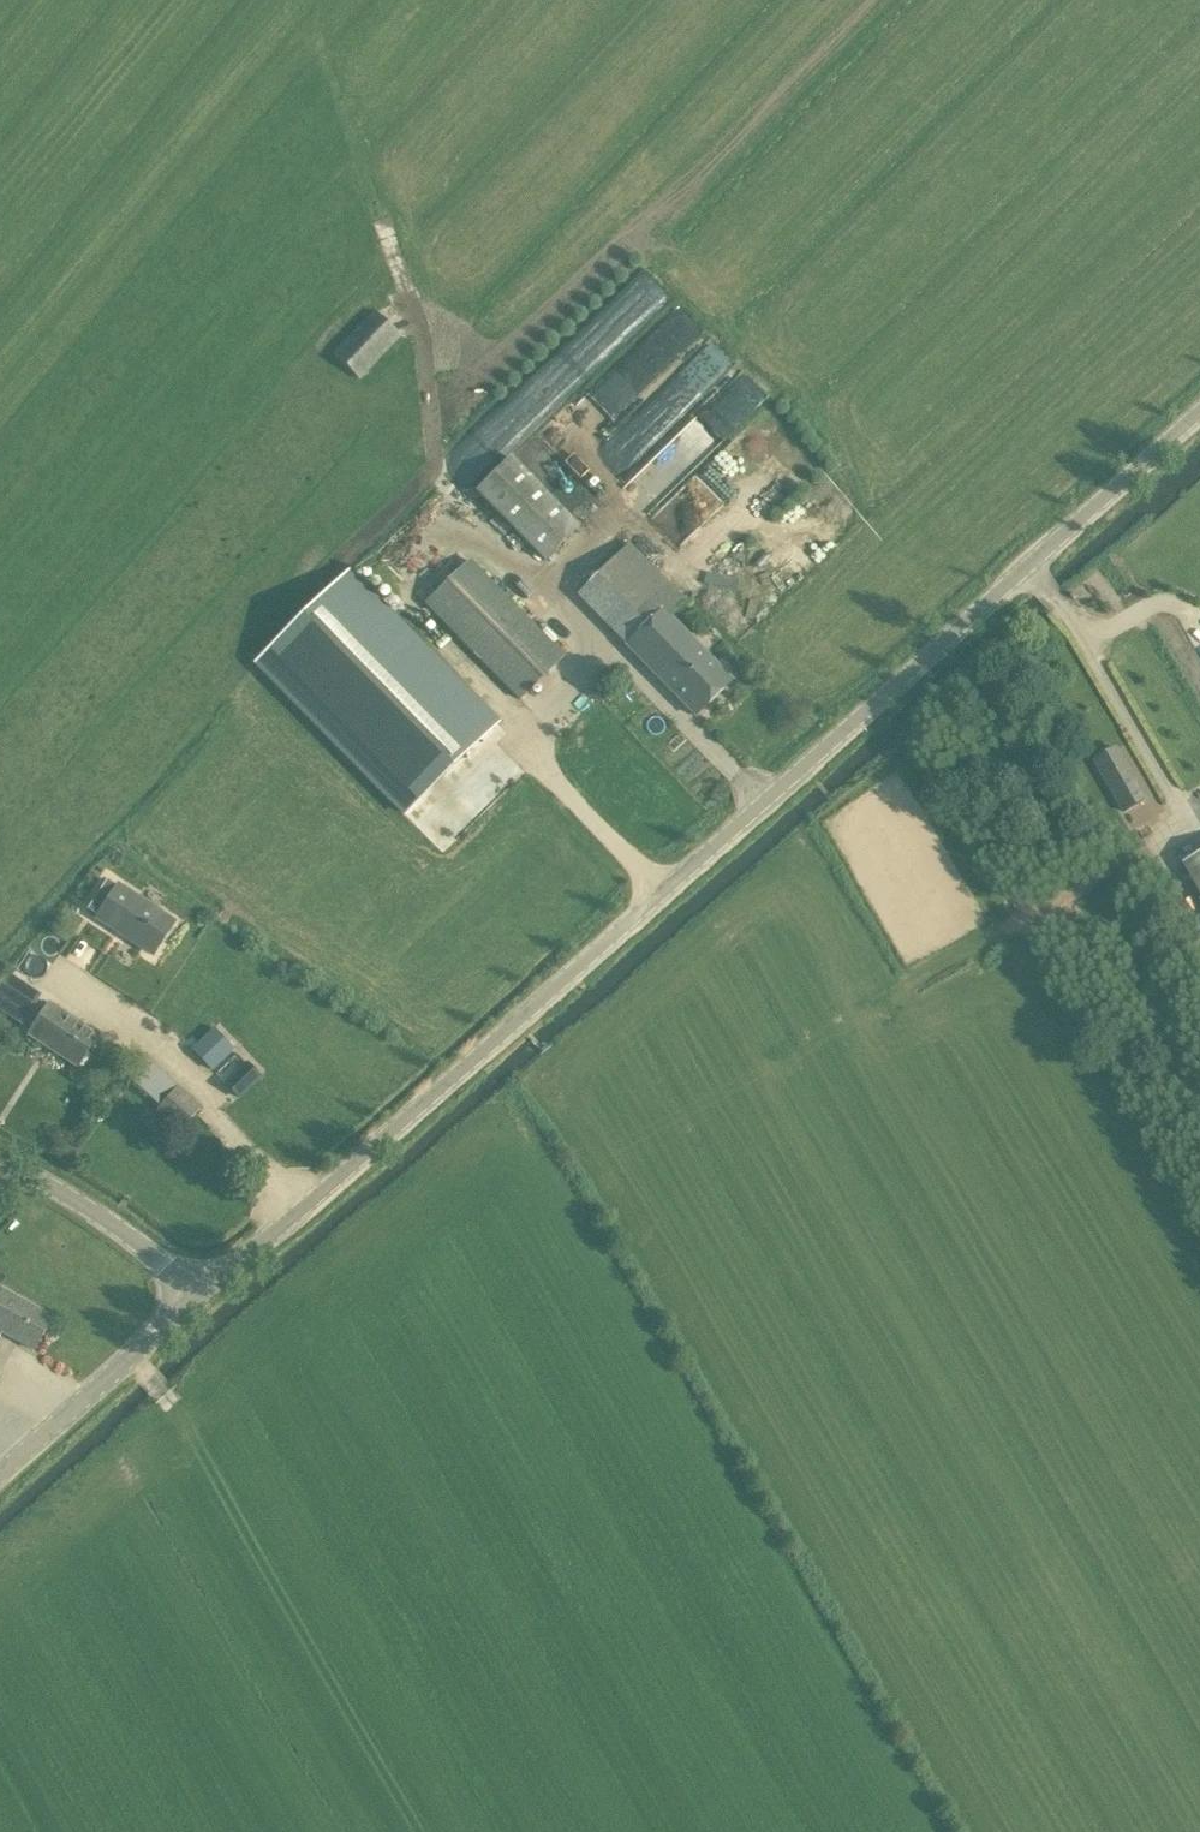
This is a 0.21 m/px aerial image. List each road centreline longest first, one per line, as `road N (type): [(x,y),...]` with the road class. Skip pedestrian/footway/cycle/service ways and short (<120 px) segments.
road 1 (tertiary): [(200,1295),(1199,413)]
road 2 (tertiary): [(0,1475),(200,1295)]
road 3 (tertiary): [(200,1295),(141,1243),(0,1158)]

